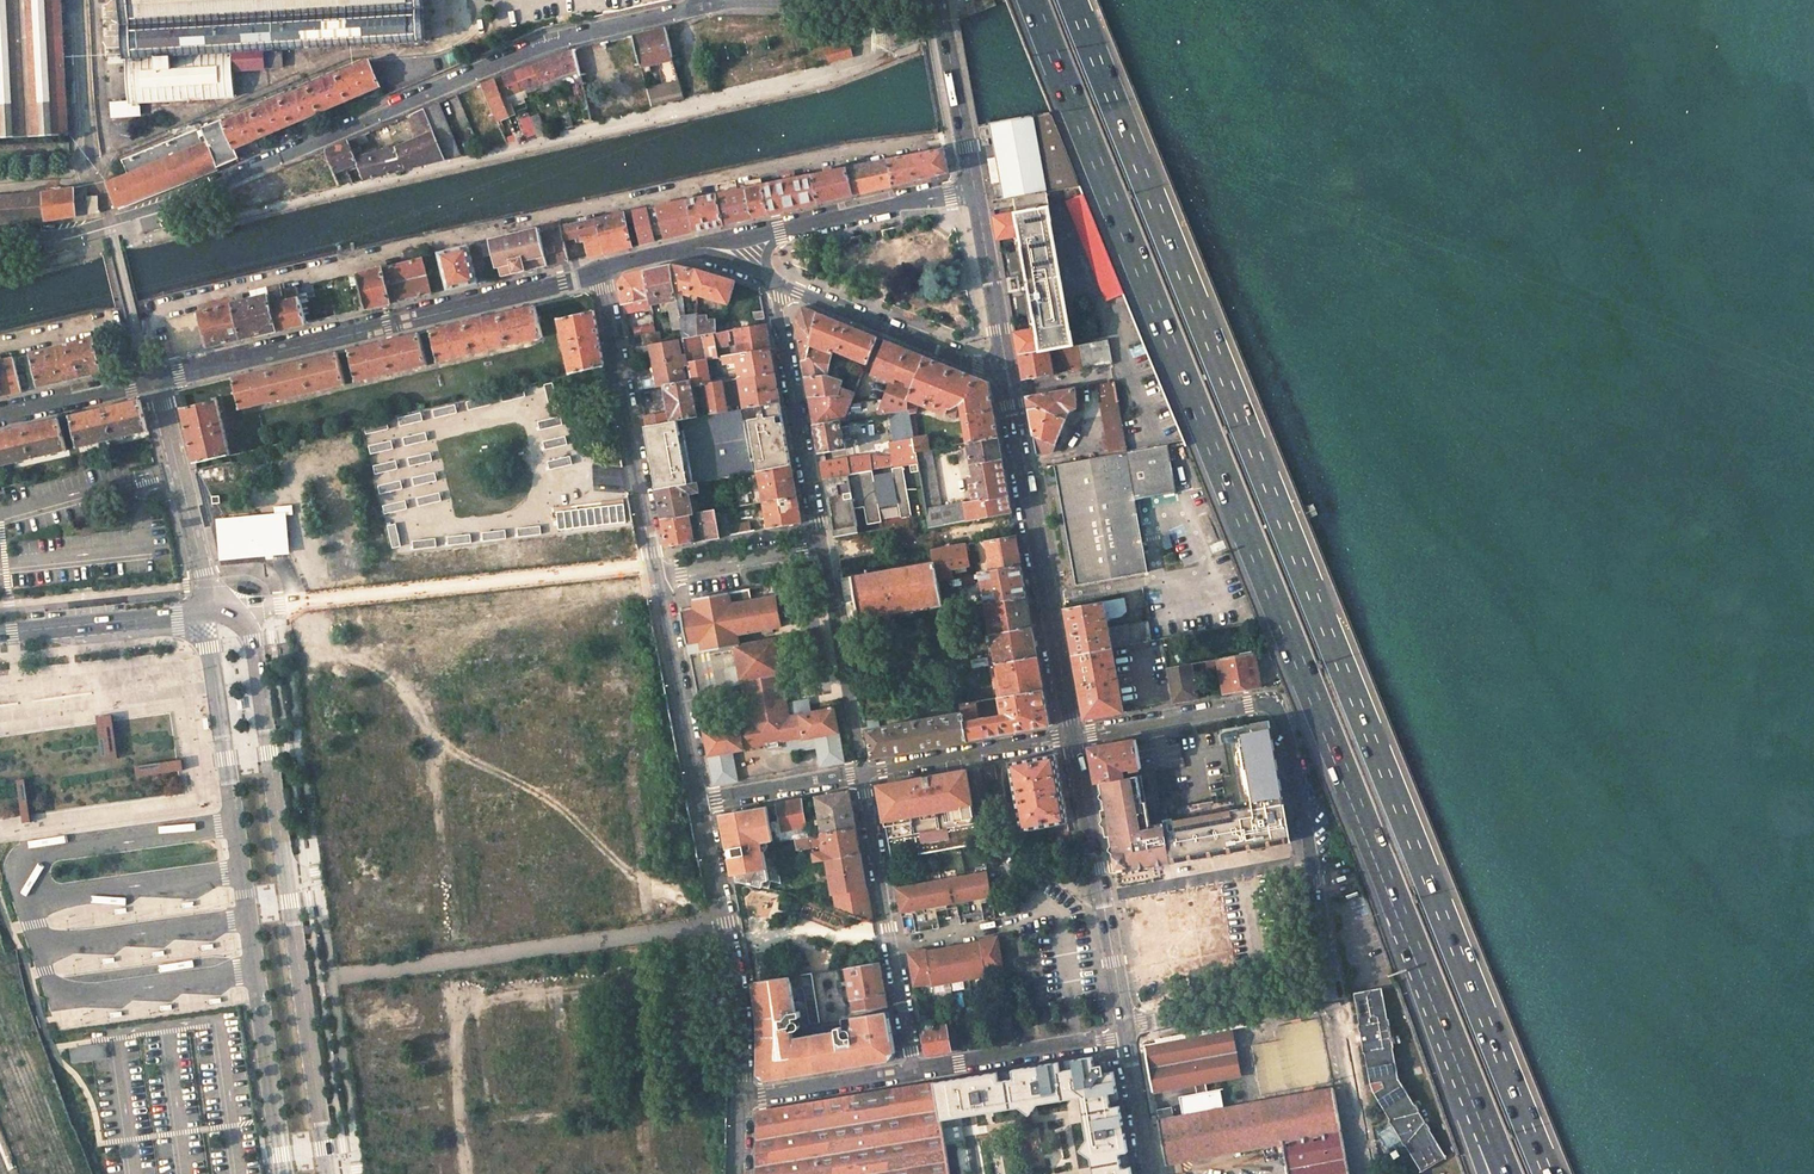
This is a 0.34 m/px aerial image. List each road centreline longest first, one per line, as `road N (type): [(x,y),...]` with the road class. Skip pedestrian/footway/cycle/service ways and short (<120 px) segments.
road 1 (trunk): [(1549,1173),(1074,0)]
road 2 (trunk): [(1033,0),(1422,964)]
road 3 (residential): [(0,239),(58,234),(160,206),(547,45),(704,0)]
road 4 (residential): [(1073,736),(1272,705),(1292,752),(1331,992)]
road 5 (residential): [(701,803),(740,1006),(740,1100),(914,1069)]
road 6 (residential): [(156,380),(600,271)]
road 7 (unknown): [(366,1168),(740,1100),(737,1173)]
road 8 (residential): [(773,281),(820,545),(656,575)]
road 9 (unknown): [(239,1173),(216,1018),(115,1032),(135,1173)]
road 10 (unknown): [(324,869),(701,803)]
road 11 (secondary): [(1073,736),(1010,388)]
road 12 (residential): [(600,271),(656,575)]
road 13 (secondary): [(1126,1034),(1073,736)]
road 14 (secondary): [(327,1173),(285,876)]
road 15 (residential): [(862,774),(914,1069)]
road 16 (secondary): [(285,876),(247,608)]
road 17 (residential): [(773,281),(934,349),(1006,366)]
road 18 (residential): [(156,380),(202,573),(203,611)]
road 19 (residential): [(656,575),(701,803)]
road 20 (trunk): [(1422,964),(1507,1173)]
road 21 (trunk): [(1422,964),(1486,1173)]
road 22 (residential): [(914,1069),(1126,1034)]
road 23 (residential): [(1073,736),(862,774)]
road 24 (residential): [(1126,1034),(1331,992)]
road 25 (secondary): [(0,632),(203,611)]
road 26 (residential): [(975,191),(779,232)]
road 27 (secondary): [(939,1),(975,191)]
road 28 (residential): [(1331,992),(1364,1173)]
road 29 (secondary): [(975,191),(1006,366)]
road 30 (residential): [(862,774),(701,803)]
road 31 (residential): [(0,417),(156,380)]
road 32 (unknown): [(186,1173),(165,1025)]
road 33 (residential): [(797,0),(939,1)]
road 34 (secondary): [(1152,1173),(1126,1034)]

